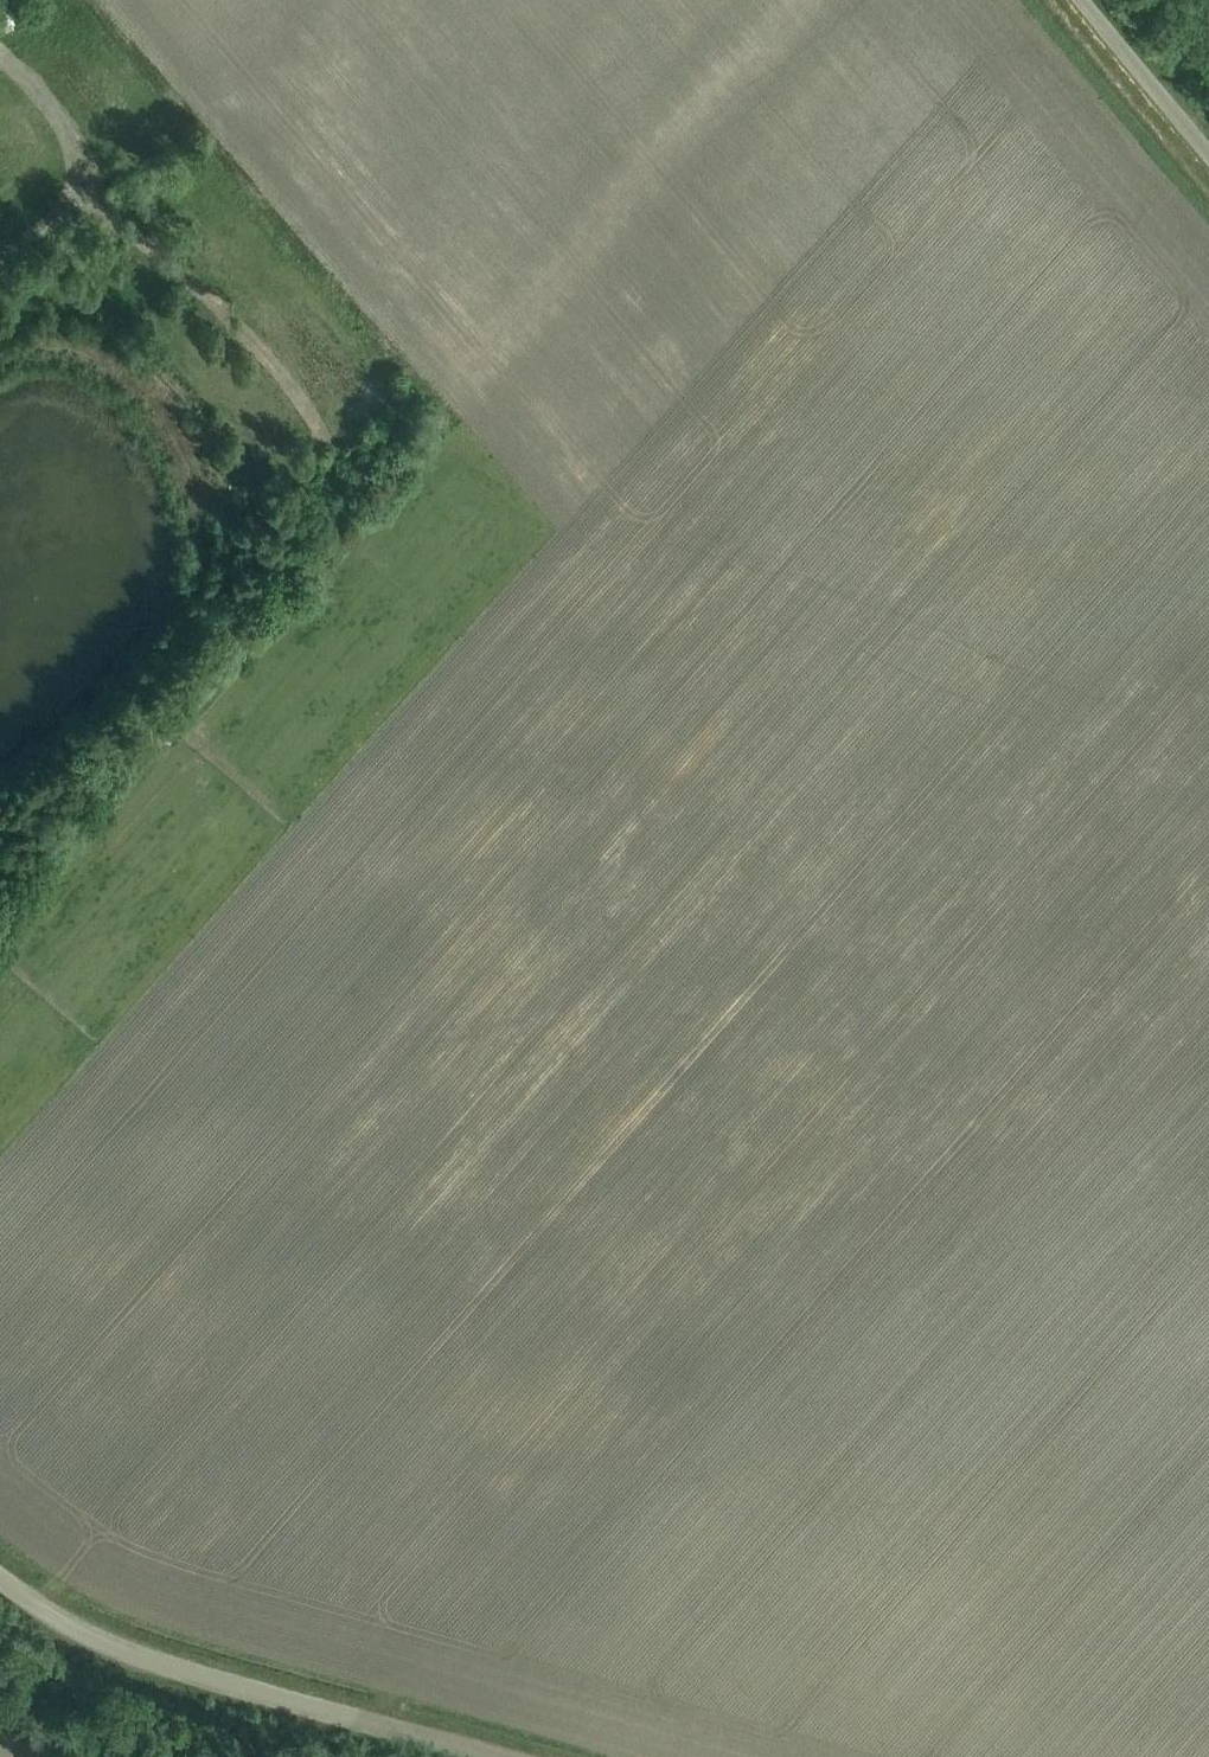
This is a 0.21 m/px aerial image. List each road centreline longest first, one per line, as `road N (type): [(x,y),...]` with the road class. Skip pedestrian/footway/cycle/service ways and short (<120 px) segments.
road 1 (unclassified): [(0,1580),(93,1642),(487,1756)]
road 2 (unclassified): [(1208,156),(1080,0)]

